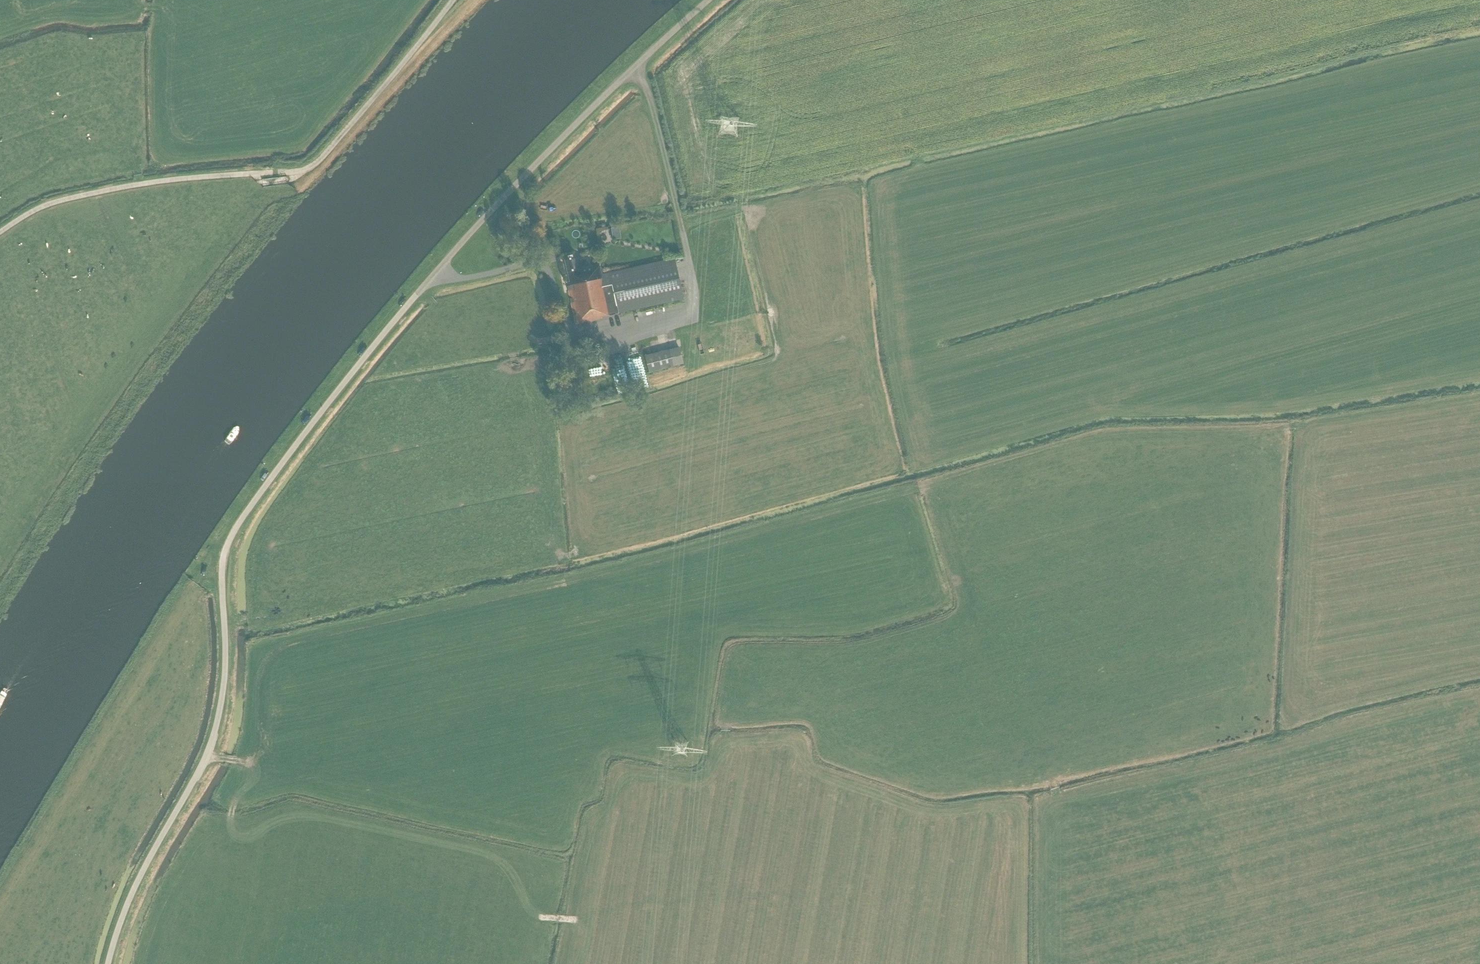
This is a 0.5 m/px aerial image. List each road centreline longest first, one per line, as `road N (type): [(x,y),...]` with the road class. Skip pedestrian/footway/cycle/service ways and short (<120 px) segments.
road 1 (unclassified): [(714,0),(455,250),(314,418),(238,525),(223,558),(225,661),(214,732),(130,898),(108,963)]
road 2 (track): [(632,71),(652,108),(687,256)]

